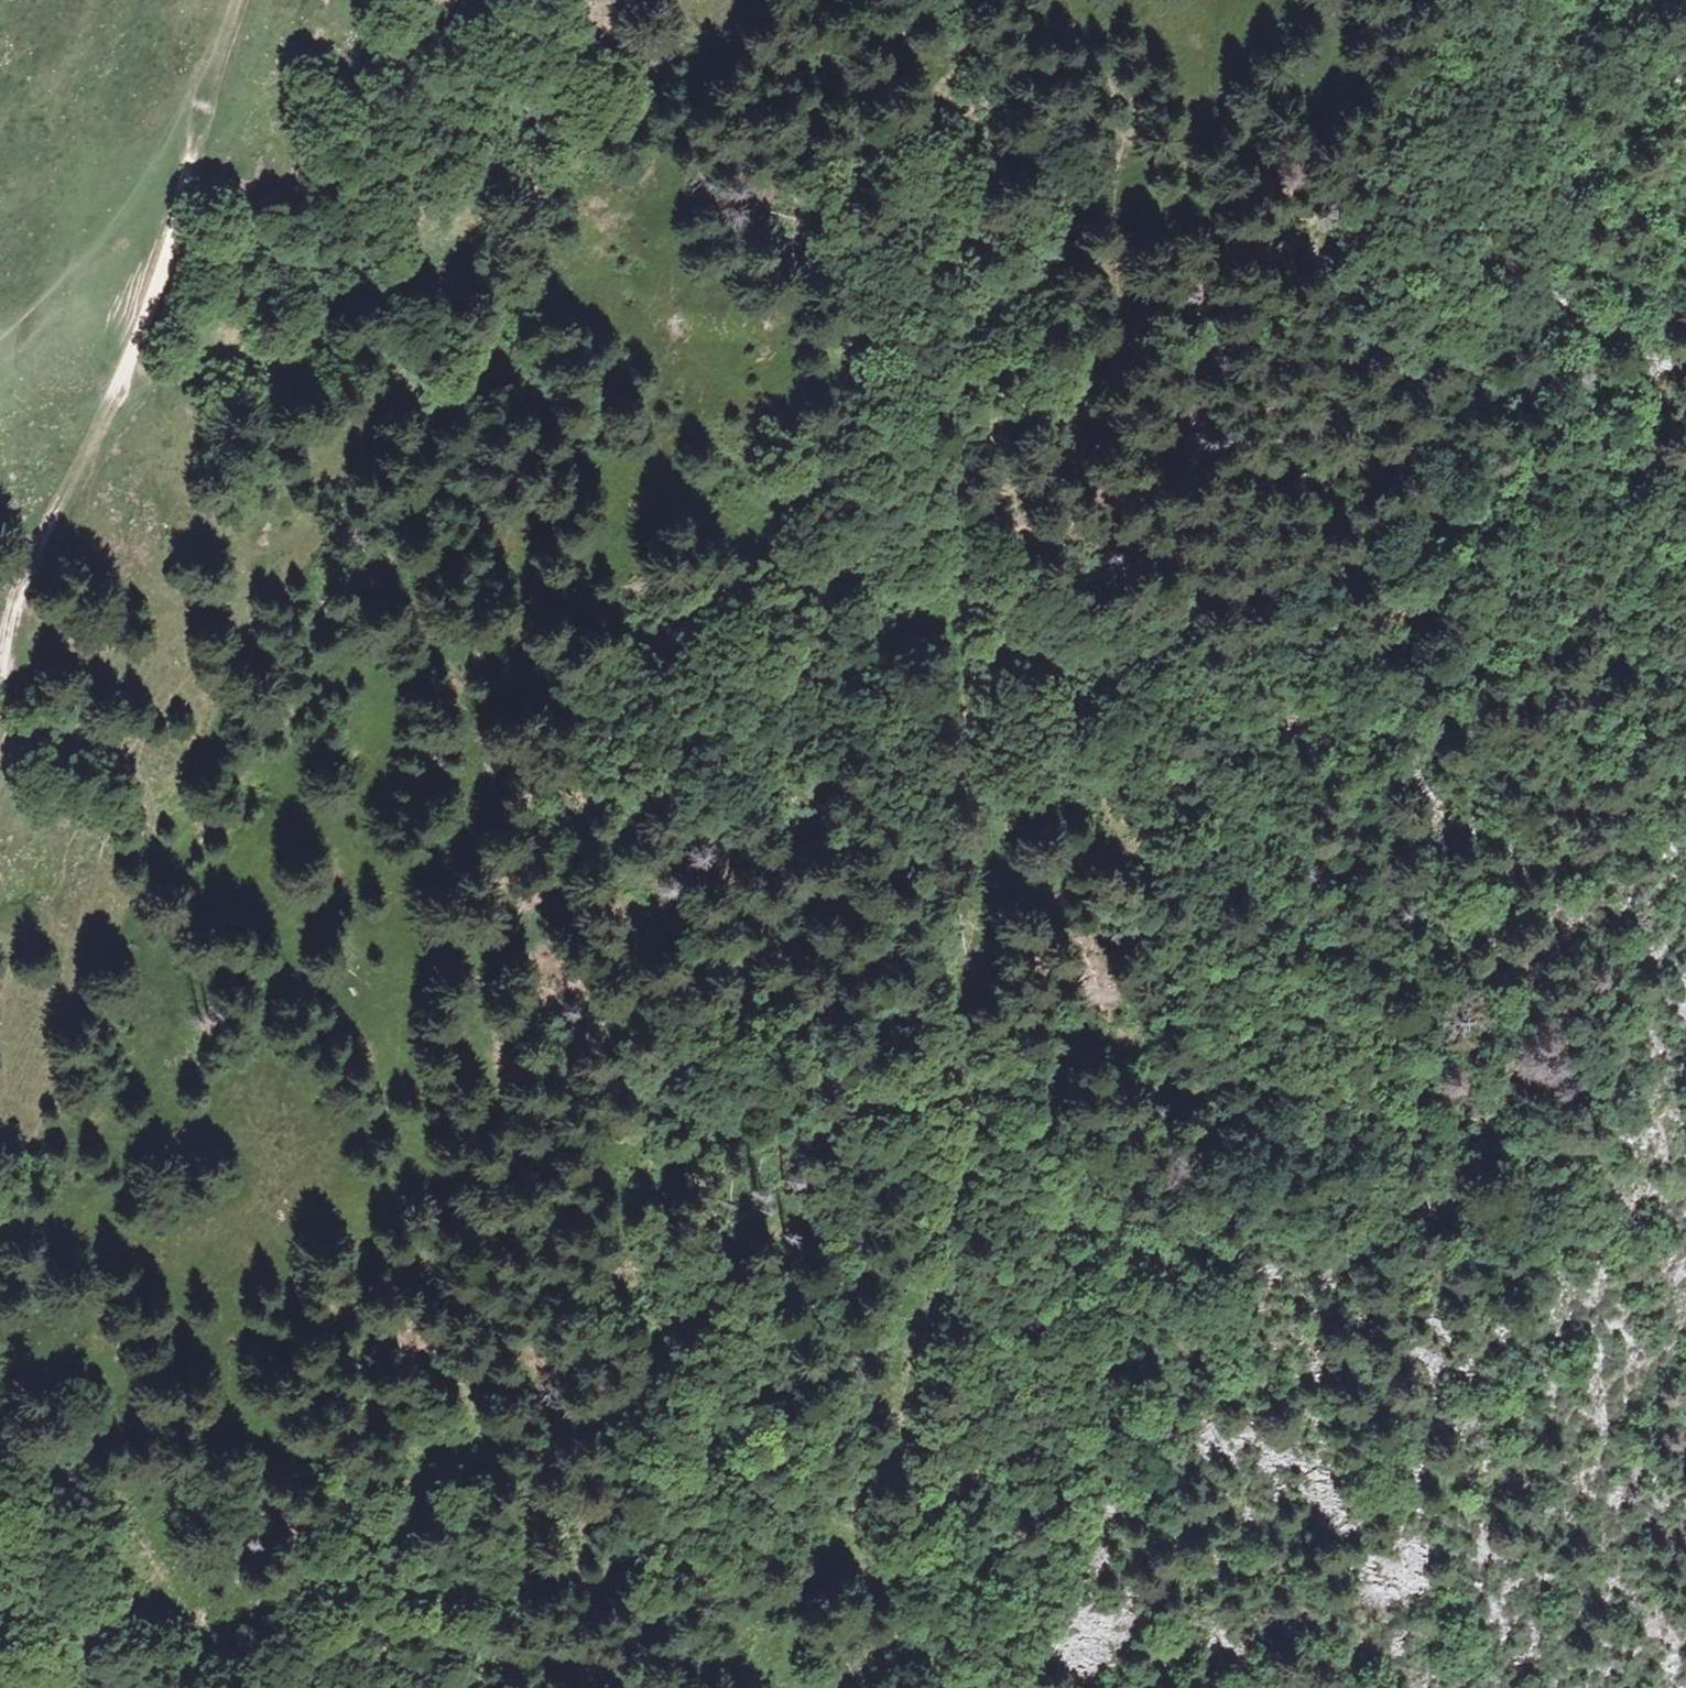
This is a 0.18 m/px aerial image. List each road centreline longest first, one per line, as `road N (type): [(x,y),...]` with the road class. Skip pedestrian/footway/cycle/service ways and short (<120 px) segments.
road 1 (track): [(240,0),(204,100),(175,233),(136,352),(86,468),(32,562),(0,686)]
road 2 (track): [(993,1091),(873,1422),(847,1570),(852,1687)]

